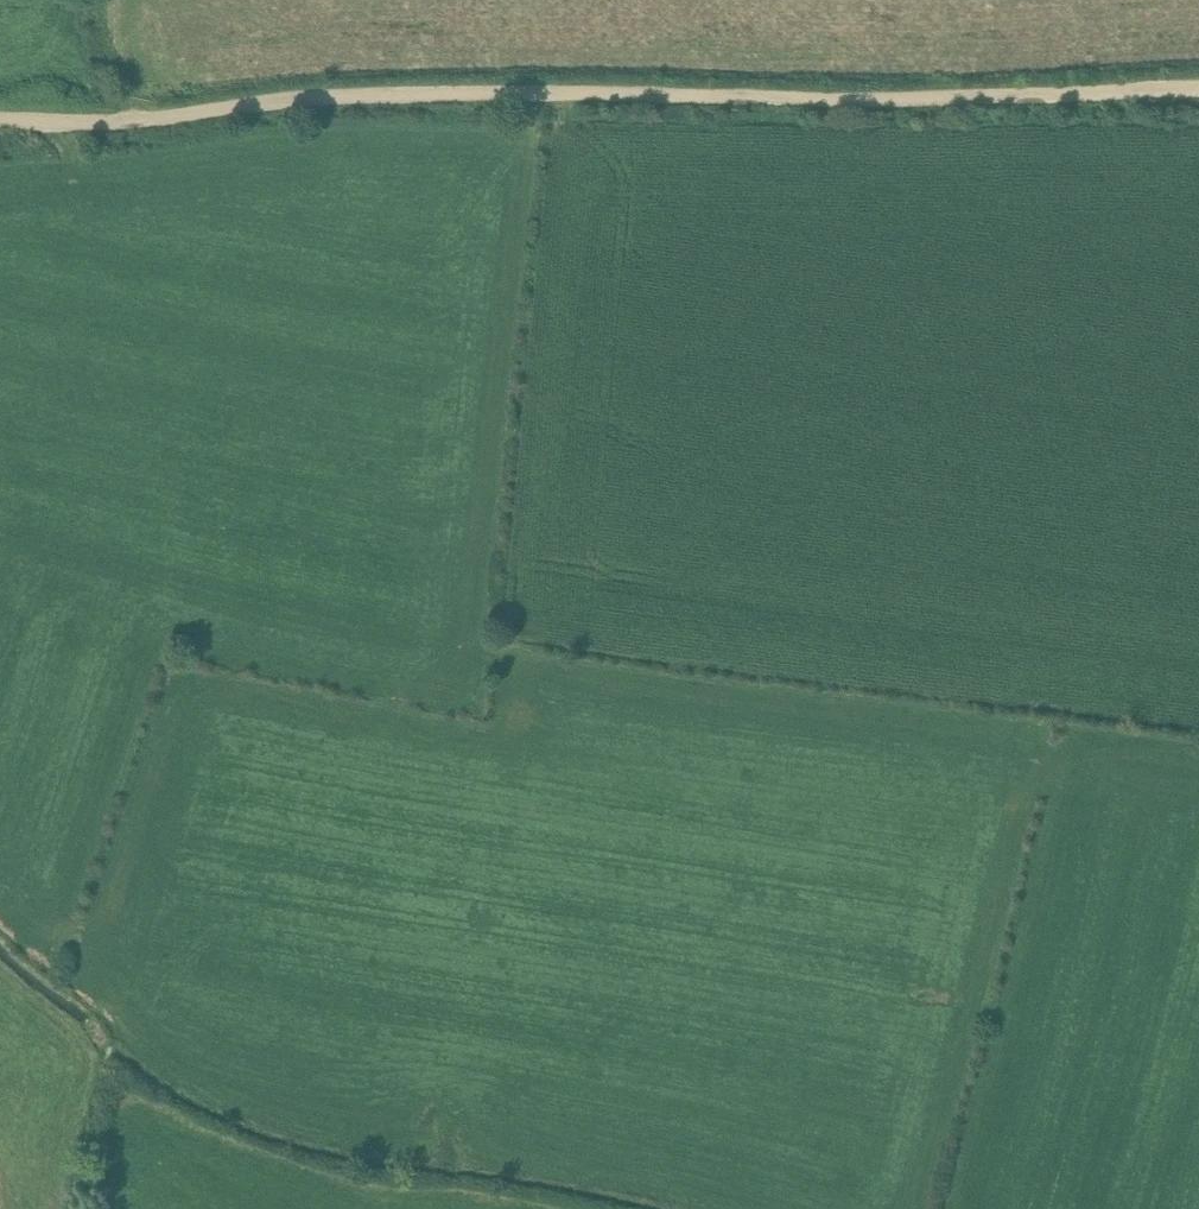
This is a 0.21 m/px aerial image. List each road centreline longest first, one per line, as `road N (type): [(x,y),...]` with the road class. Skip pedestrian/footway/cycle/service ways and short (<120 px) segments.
road 1 (track): [(1198,91),(895,104),(462,95),(299,101),(130,122),(0,121)]

